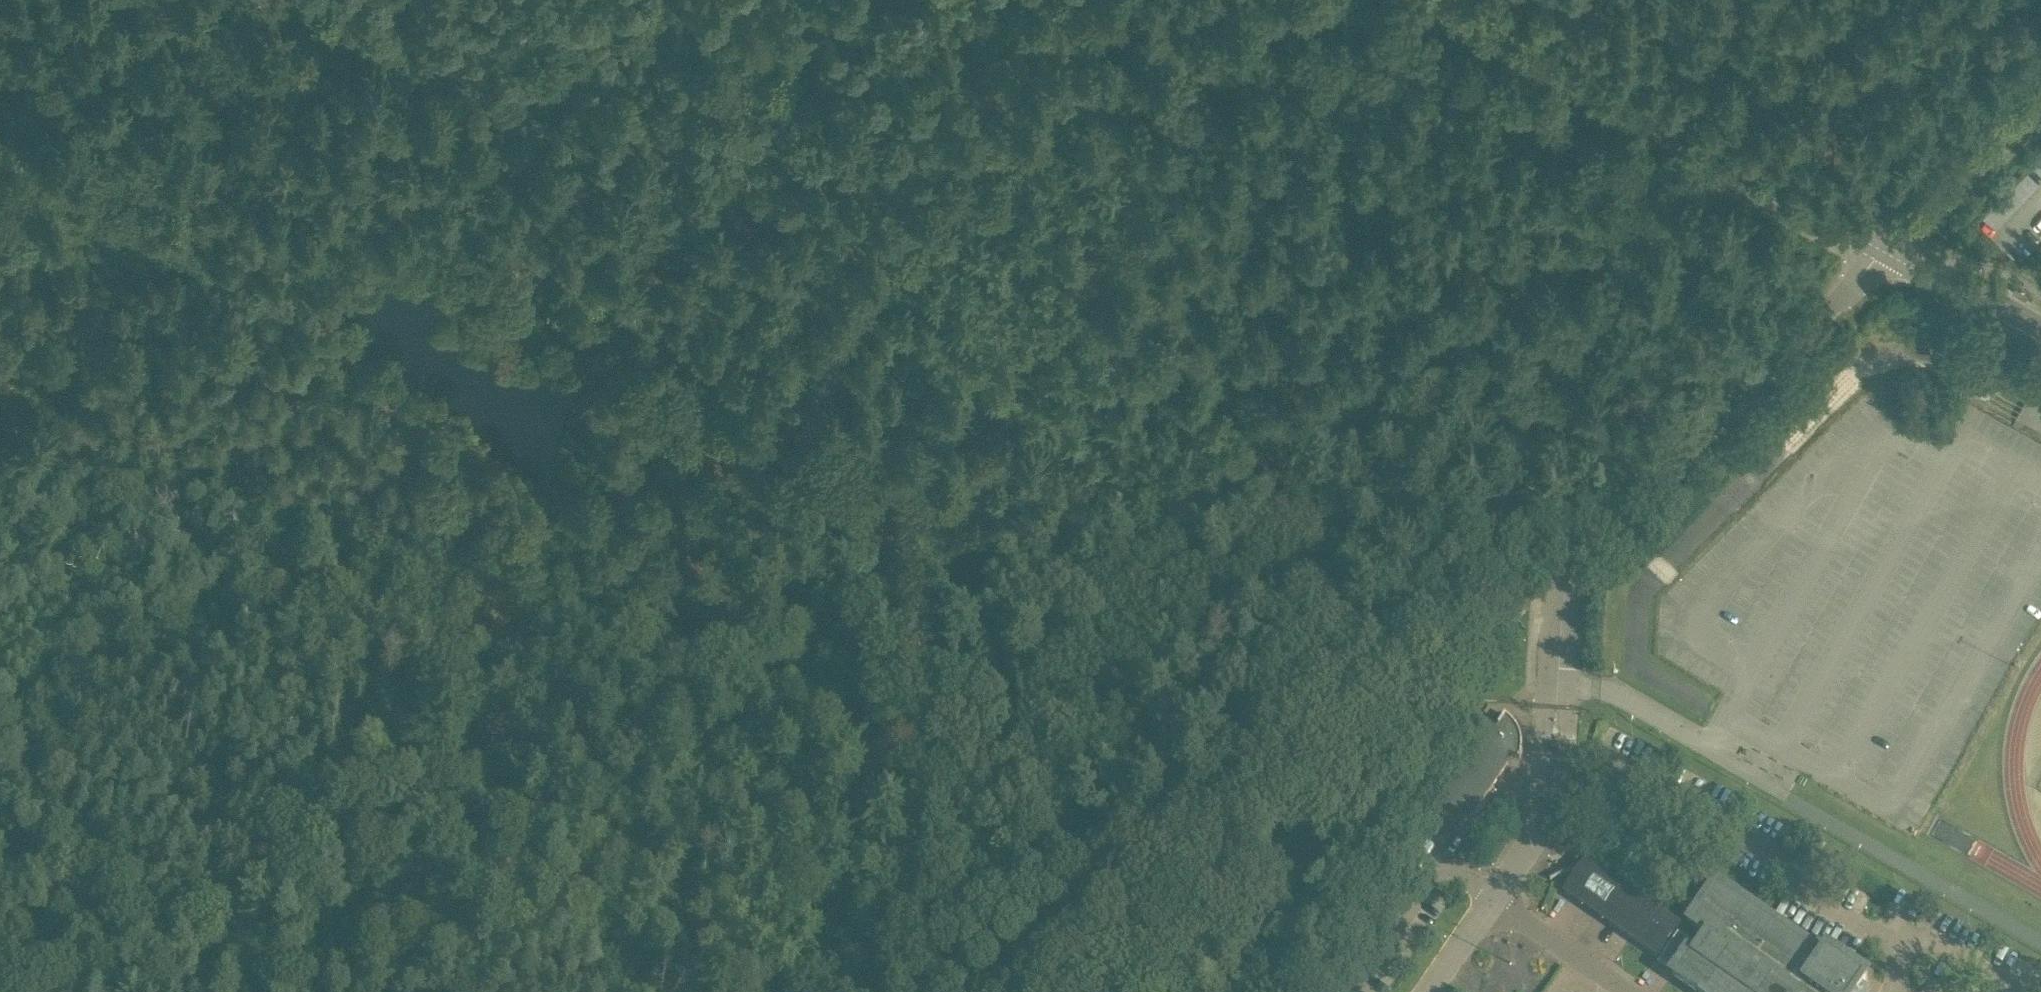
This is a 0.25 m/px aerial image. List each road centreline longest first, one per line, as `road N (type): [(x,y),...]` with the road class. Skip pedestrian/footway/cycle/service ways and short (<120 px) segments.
road 1 (secondary): [(1885,248),(1463,0)]
road 2 (track): [(1707,0),(1899,152)]
road 3 (unclassified): [(2040,105),(1885,248)]
road 4 (secondary): [(2040,341),(1885,248)]

